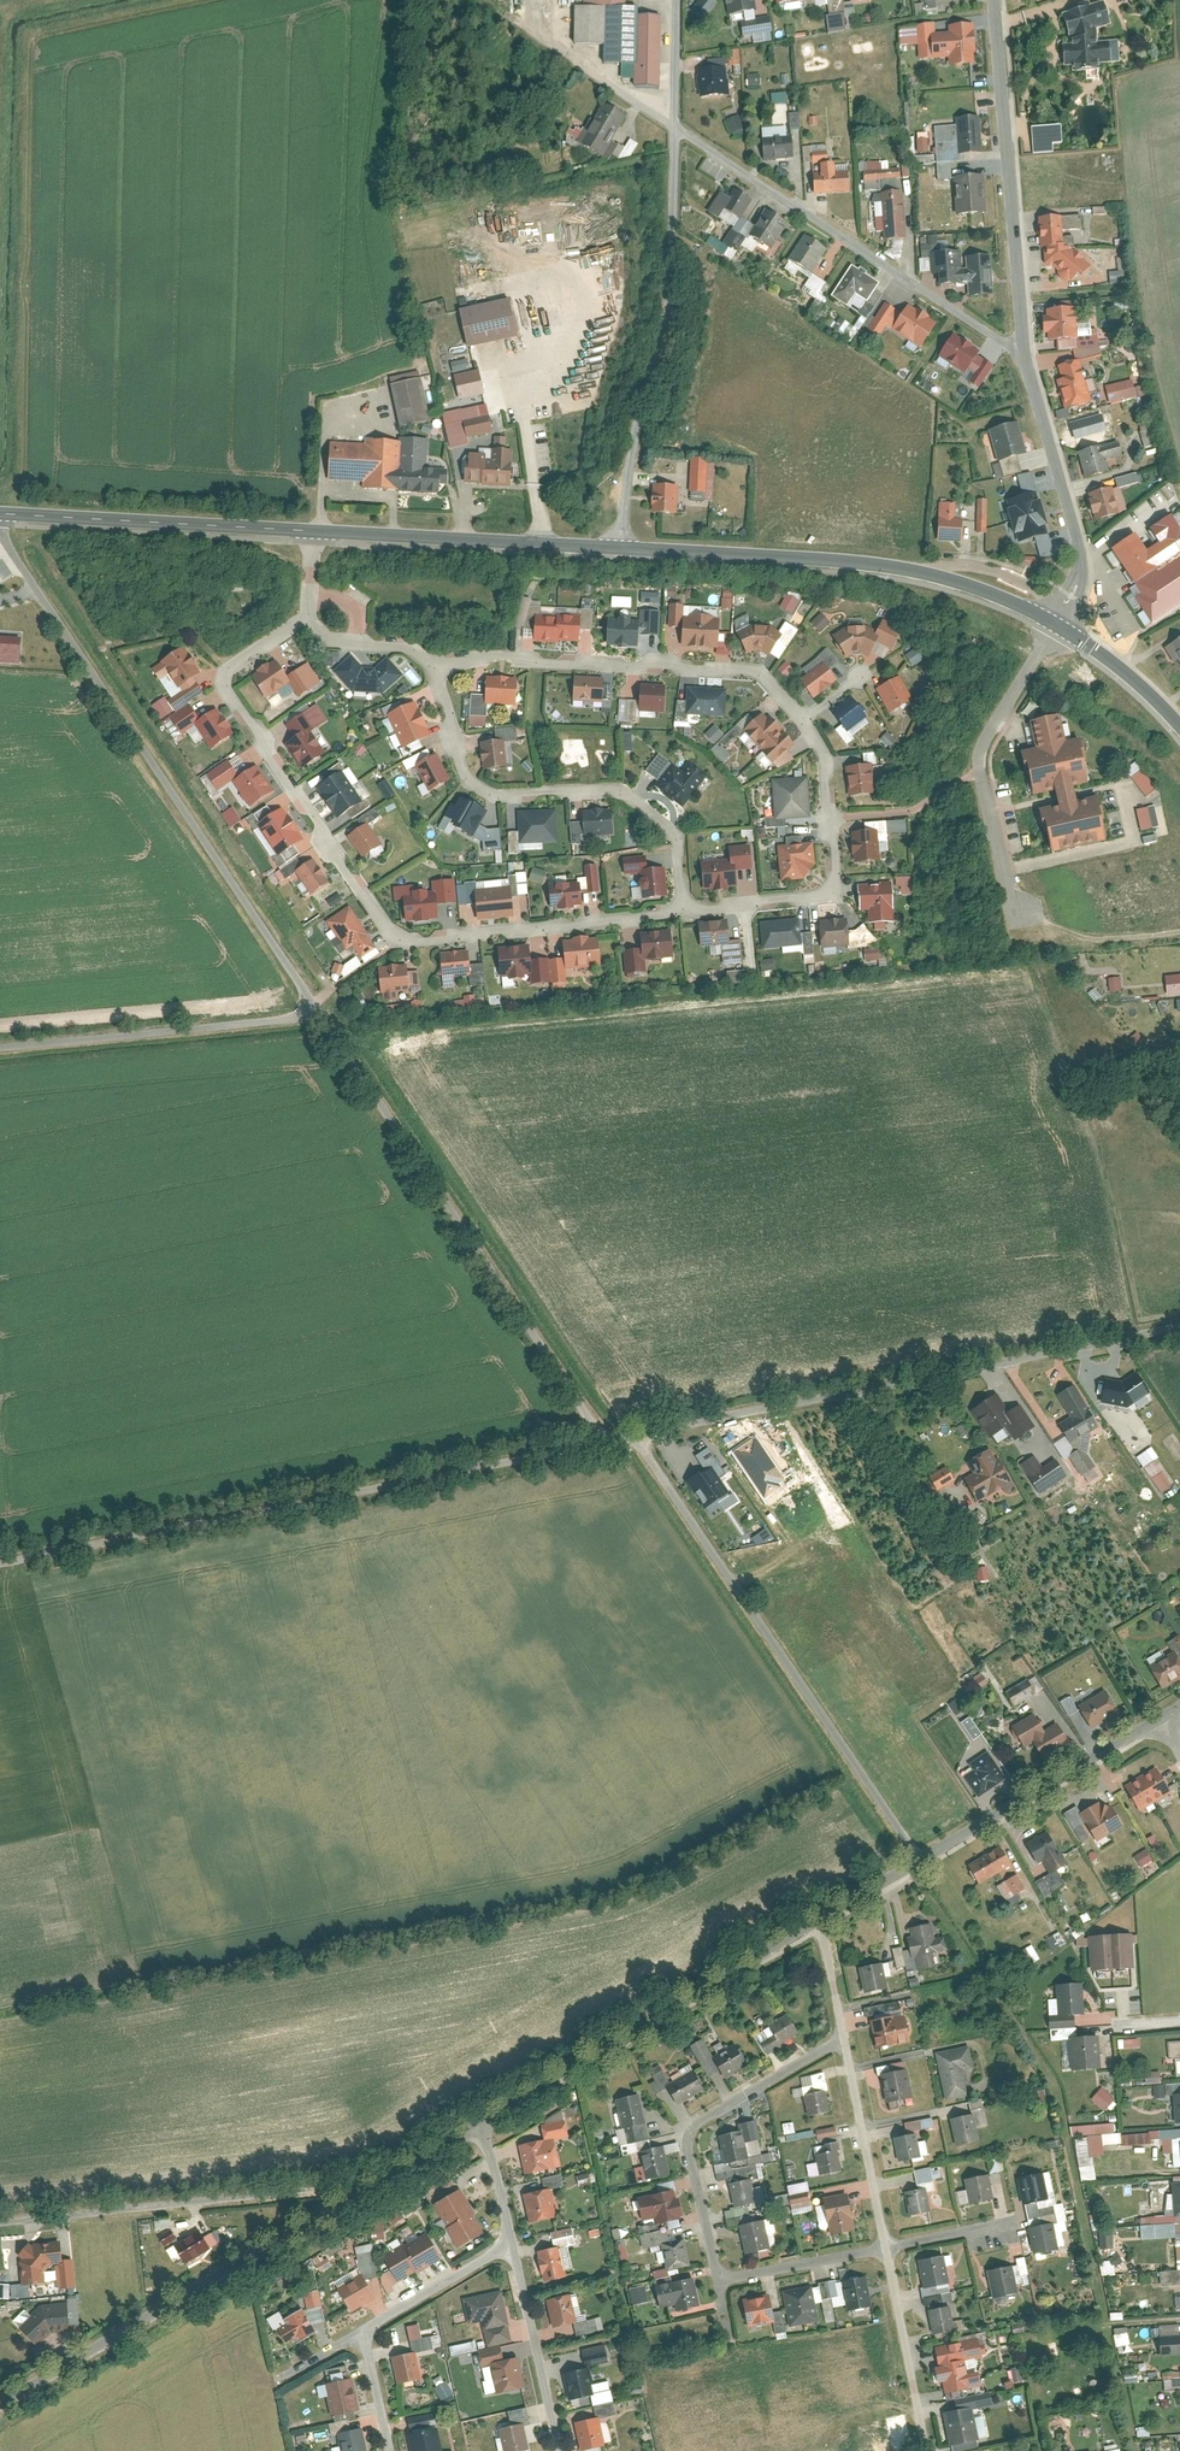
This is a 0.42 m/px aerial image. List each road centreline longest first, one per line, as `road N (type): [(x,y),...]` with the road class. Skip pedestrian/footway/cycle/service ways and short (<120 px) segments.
road 1 (residential): [(308,614),(231,664),(224,686),(401,945),(689,911)]
road 2 (unclassified): [(0,1559),(596,1440)]
road 3 (unclassified): [(313,1007),(0,529)]
road 4 (unclassified): [(625,1436),(1179,1326)]
road 5 (residential): [(0,2398),(471,2121)]
road 6 (unclassified): [(596,1440),(313,1007)]
road 7 (unclassified): [(625,1436),(919,1859)]
road 8 (tertiary): [(620,549),(892,566),(996,595),(1056,626)]
road 9 (residential): [(675,127),(668,314),(635,435),(620,549)]
road 10 (residential): [(433,663),(470,782),(507,798),(630,799),(680,845),(689,911)]
road 11 (residential): [(1023,347),(1002,341),(675,127)]
road 12 (residential): [(802,716),(763,671),(746,667),(516,657),(433,663)]
road 13 (residential): [(471,2121),(808,1924)]
road 14 (residential): [(994,0),(1023,347)]
road 15 (residential): [(843,2040),(692,2120),(679,2135),(706,2265),(720,2276)]
road 16 (residential): [(689,911),(825,895),(836,880),(828,755),(802,716)]
road 17 (residential): [(313,1007),(295,1017),(0,1045)]
road 18 (tertiary): [(0,514),(313,531)]
road 19 (residential): [(1056,626),(984,747),(1004,878),(1018,911)]
road 20 (tertiary): [(313,531),(620,549)]
road 21 (residential): [(1023,347),(1078,546),(1075,586),(1056,626)]
road 22 (residential): [(919,1859),(1164,1718)]
road 23 (residential): [(556,2450),(507,2244)]
road 24 (residential): [(843,2040),(886,2245)]
road 25 (residential): [(886,2245),(925,2450)]
road 26 (residential): [(738,2450),(722,2376),(728,2329),(720,2276)]
road 27 (residential): [(720,2276),(886,2245)]
road 28 (residential): [(362,2329),(507,2244)]
road 29 (tertiary): [(1056,626),(1132,679),(1179,726)]
road 30 (residential): [(433,663),(408,647),(336,642),(308,614)]
road 31 (residential): [(507,2244),(482,2136),(471,2121)]
road 32 (residential): [(808,1924),(919,1859)]
road 33 (residential): [(676,0),(675,127)]
road 34 (residential): [(362,2329),(388,2450)]
road 35 (residential): [(808,1924),(824,1943),(843,2040)]

